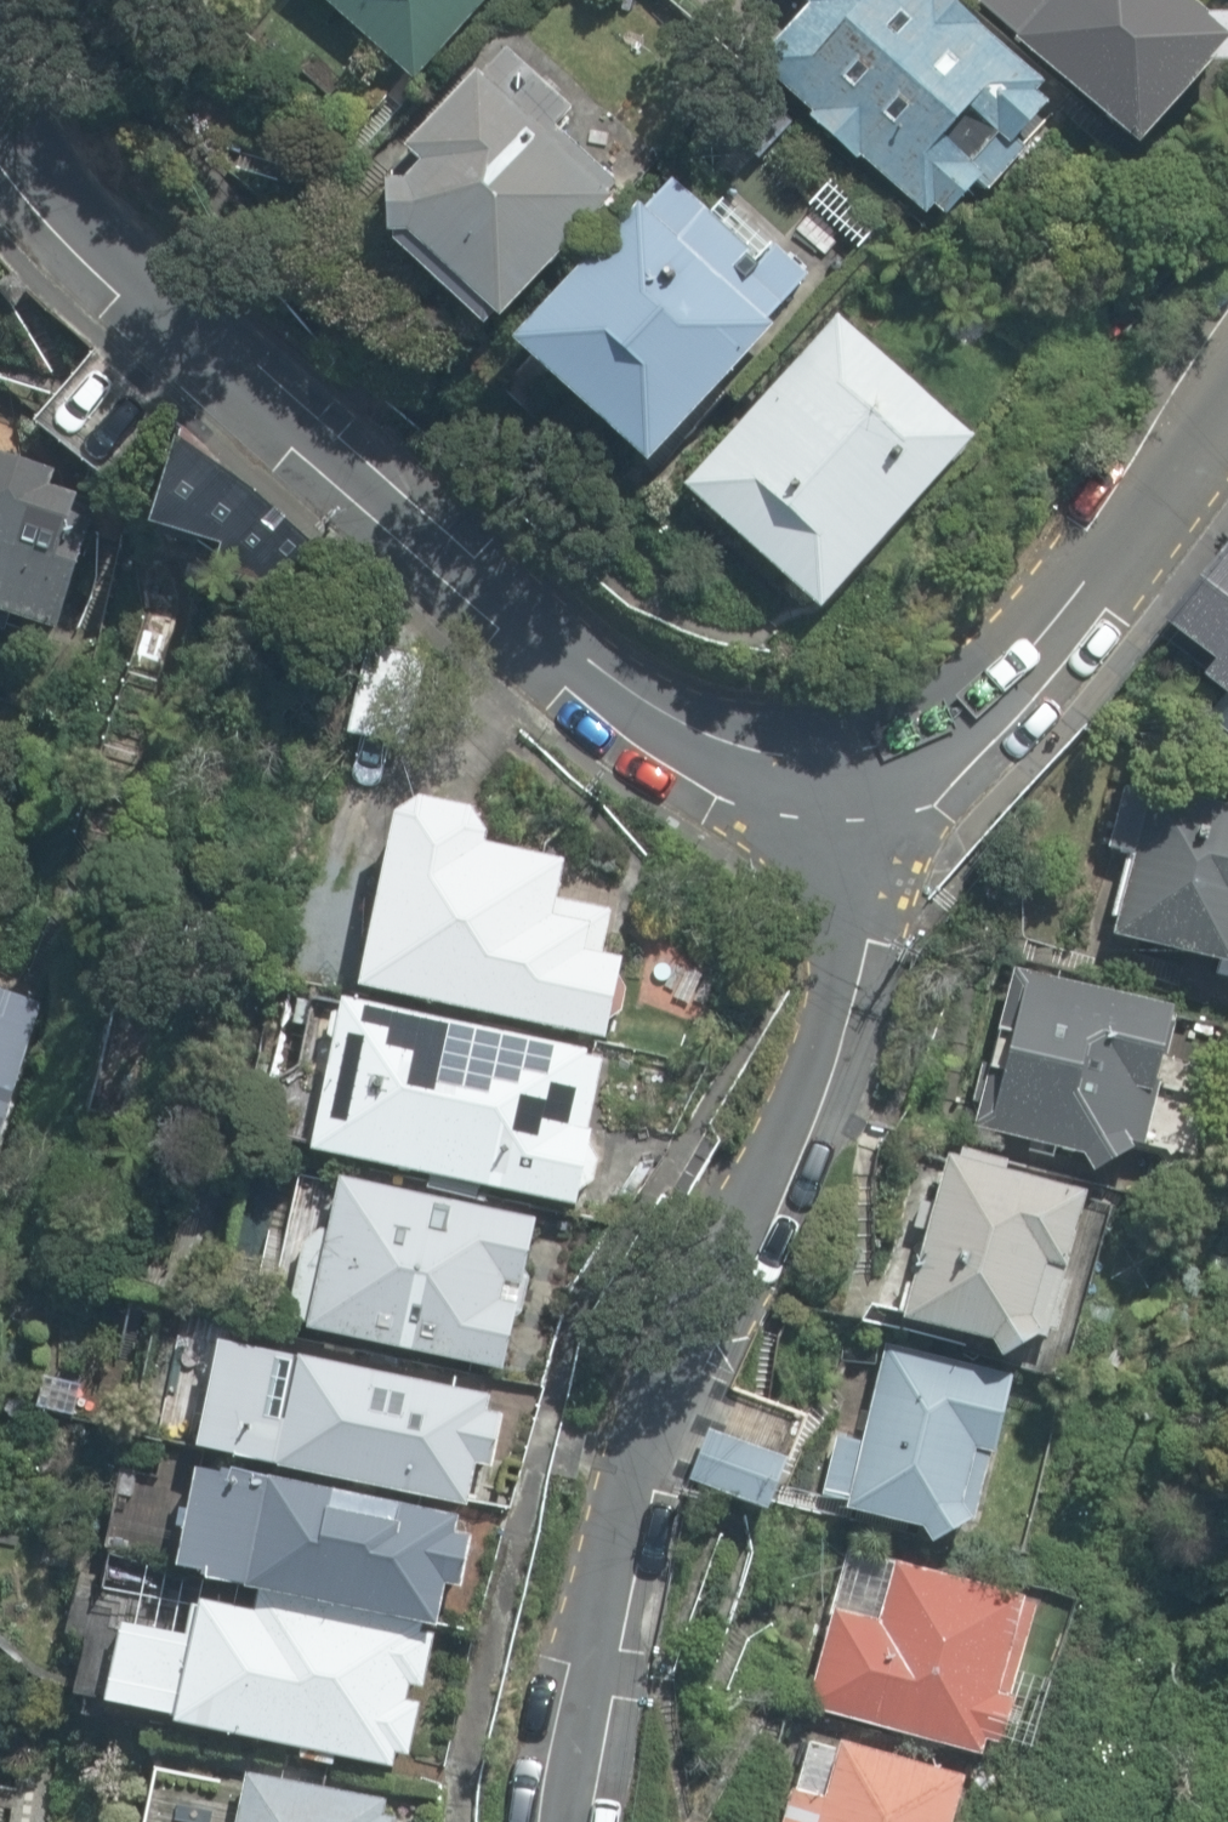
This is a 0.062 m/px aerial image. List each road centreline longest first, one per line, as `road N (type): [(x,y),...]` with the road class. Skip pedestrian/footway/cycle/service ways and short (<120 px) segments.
road 1 (residential): [(0,110),(27,182),(151,342),(541,650),(826,817)]
road 2 (residential): [(826,817),(818,977),(615,1538),(564,1821)]
road 3 (residential): [(1227,429),(990,697),(826,817)]

